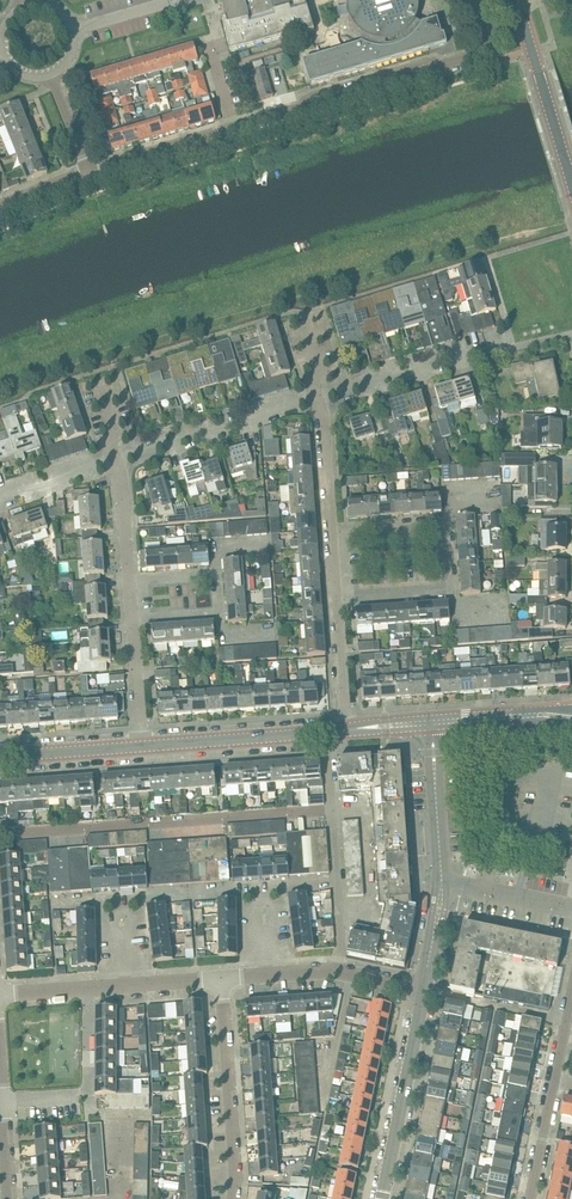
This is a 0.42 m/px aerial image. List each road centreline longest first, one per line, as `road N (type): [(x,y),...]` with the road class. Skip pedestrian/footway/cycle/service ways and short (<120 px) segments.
road 1 (residential): [(0,834),(332,812)]
road 2 (residential): [(346,729),(324,403)]
road 3 (residential): [(233,127),(469,60),(485,46),(477,0)]
road 4 (residential): [(141,746),(121,460)]
road 5 (residential): [(324,403),(571,334)]
road 6 (residential): [(235,1198),(222,978)]
road 7 (tertiary): [(380,1198),(422,990)]
road 8 (residential): [(121,460),(324,403)]
road 9 (tertiary): [(571,188),(516,0)]
road 10 (tertiary): [(141,746),(325,733)]
road 11 (residential): [(338,971),(332,812)]
road 12 (tertiary): [(442,881),(432,723)]
road 13 (residential): [(88,168),(233,127)]
road 14 (tertiary): [(0,757),(141,746)]
road 15 (tertiary): [(432,723),(571,717)]
road 16 (residential): [(571,908),(442,881)]
road 17 (residential): [(10,1198),(0,1069)]
road 18 (residential): [(129,985),(0,993)]
road 19 (residential): [(0,501),(121,460)]

